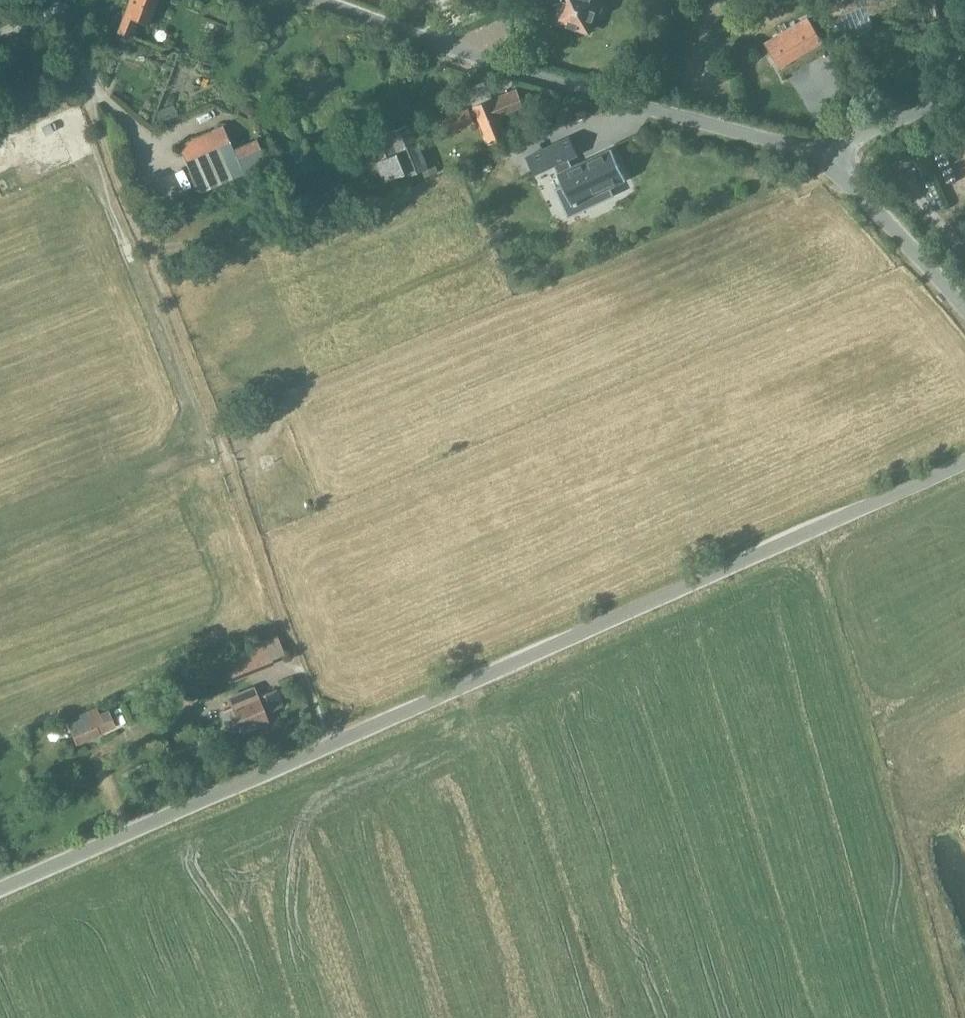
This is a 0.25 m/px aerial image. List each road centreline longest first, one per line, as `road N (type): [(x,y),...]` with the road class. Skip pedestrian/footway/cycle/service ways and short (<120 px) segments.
road 1 (unclassified): [(0,889),(964,464)]
road 2 (track): [(54,0),(326,747)]
road 3 (residential): [(312,0),(451,53),(822,159)]
road 4 (unclassified): [(964,317),(822,159)]
road 5 (unclassified): [(822,159),(964,101)]

